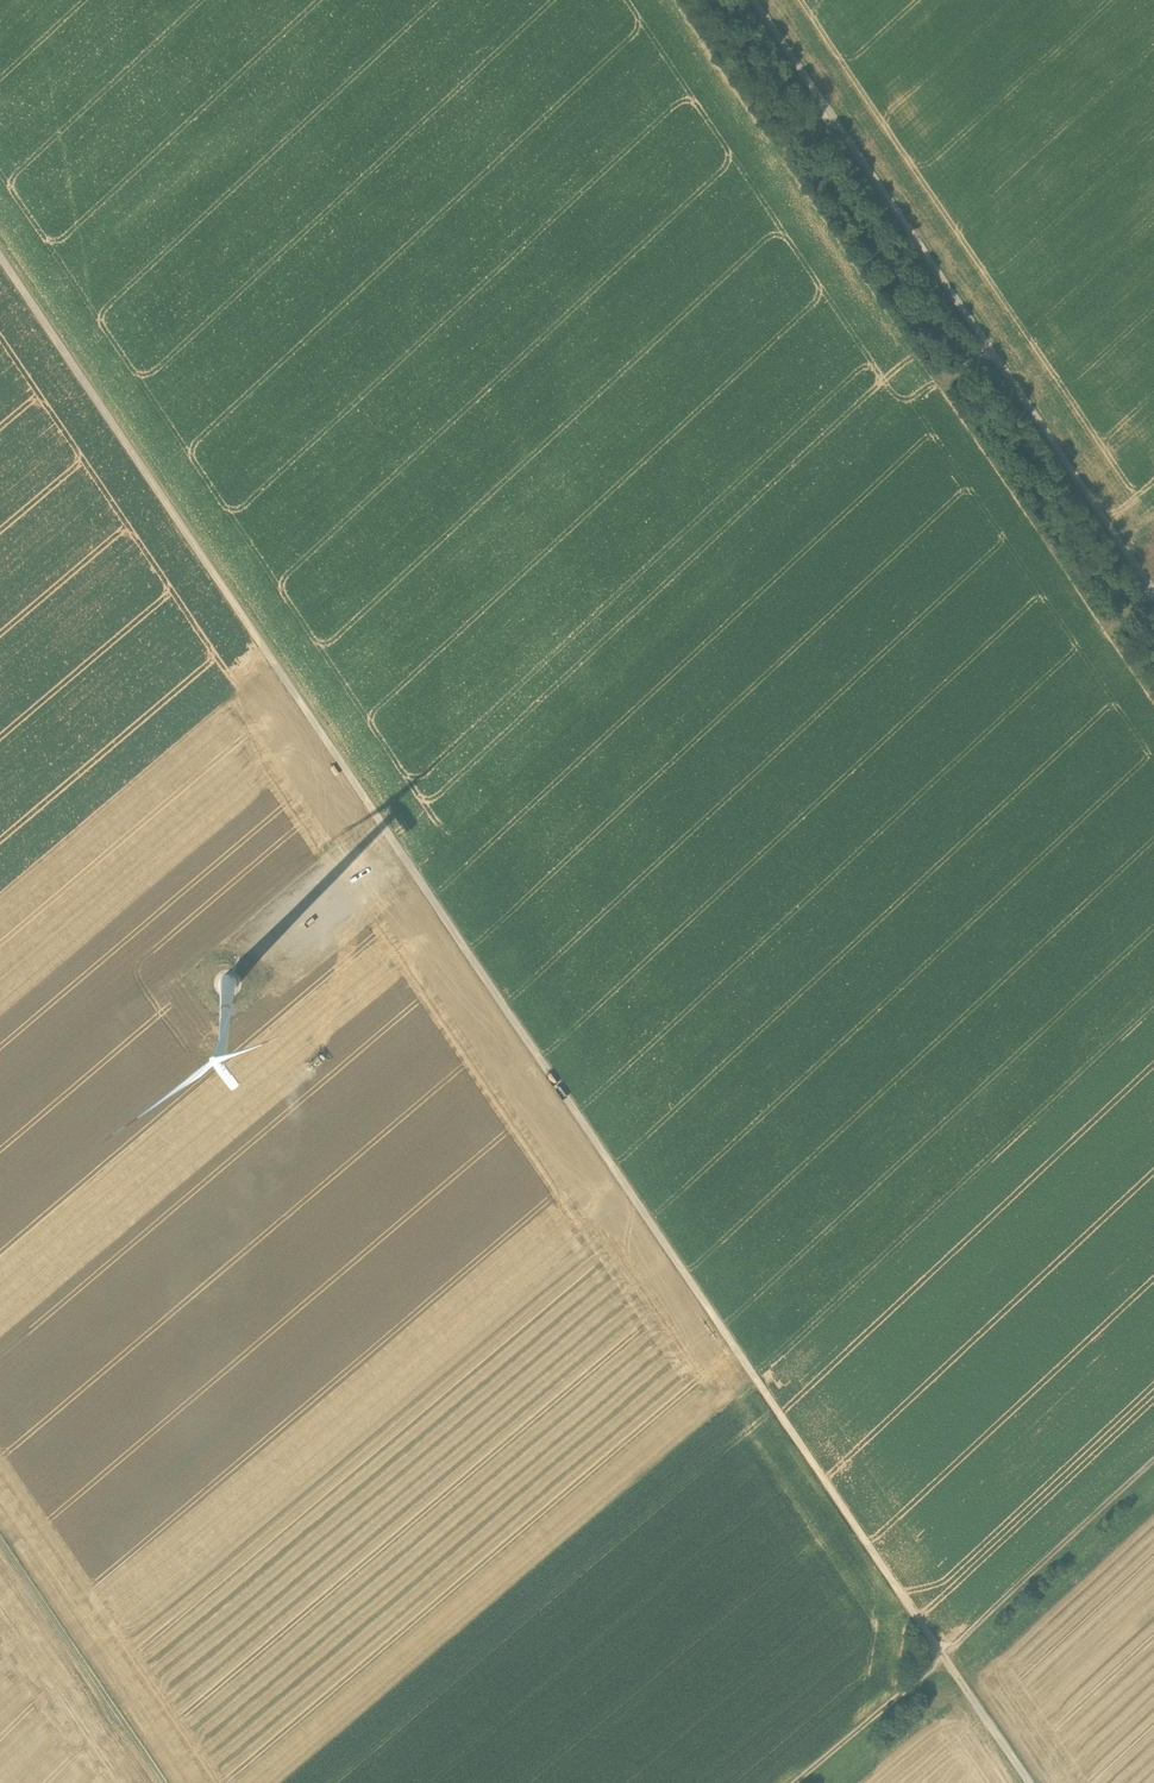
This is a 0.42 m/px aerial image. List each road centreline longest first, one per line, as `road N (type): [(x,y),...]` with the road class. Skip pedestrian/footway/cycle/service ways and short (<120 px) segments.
road 1 (track): [(0,259),(1029,1782)]
road 2 (track): [(761,0),(1153,581)]
road 3 (track): [(792,1782),(1153,1461)]
road 4 (track): [(0,1538),(165,1782)]

